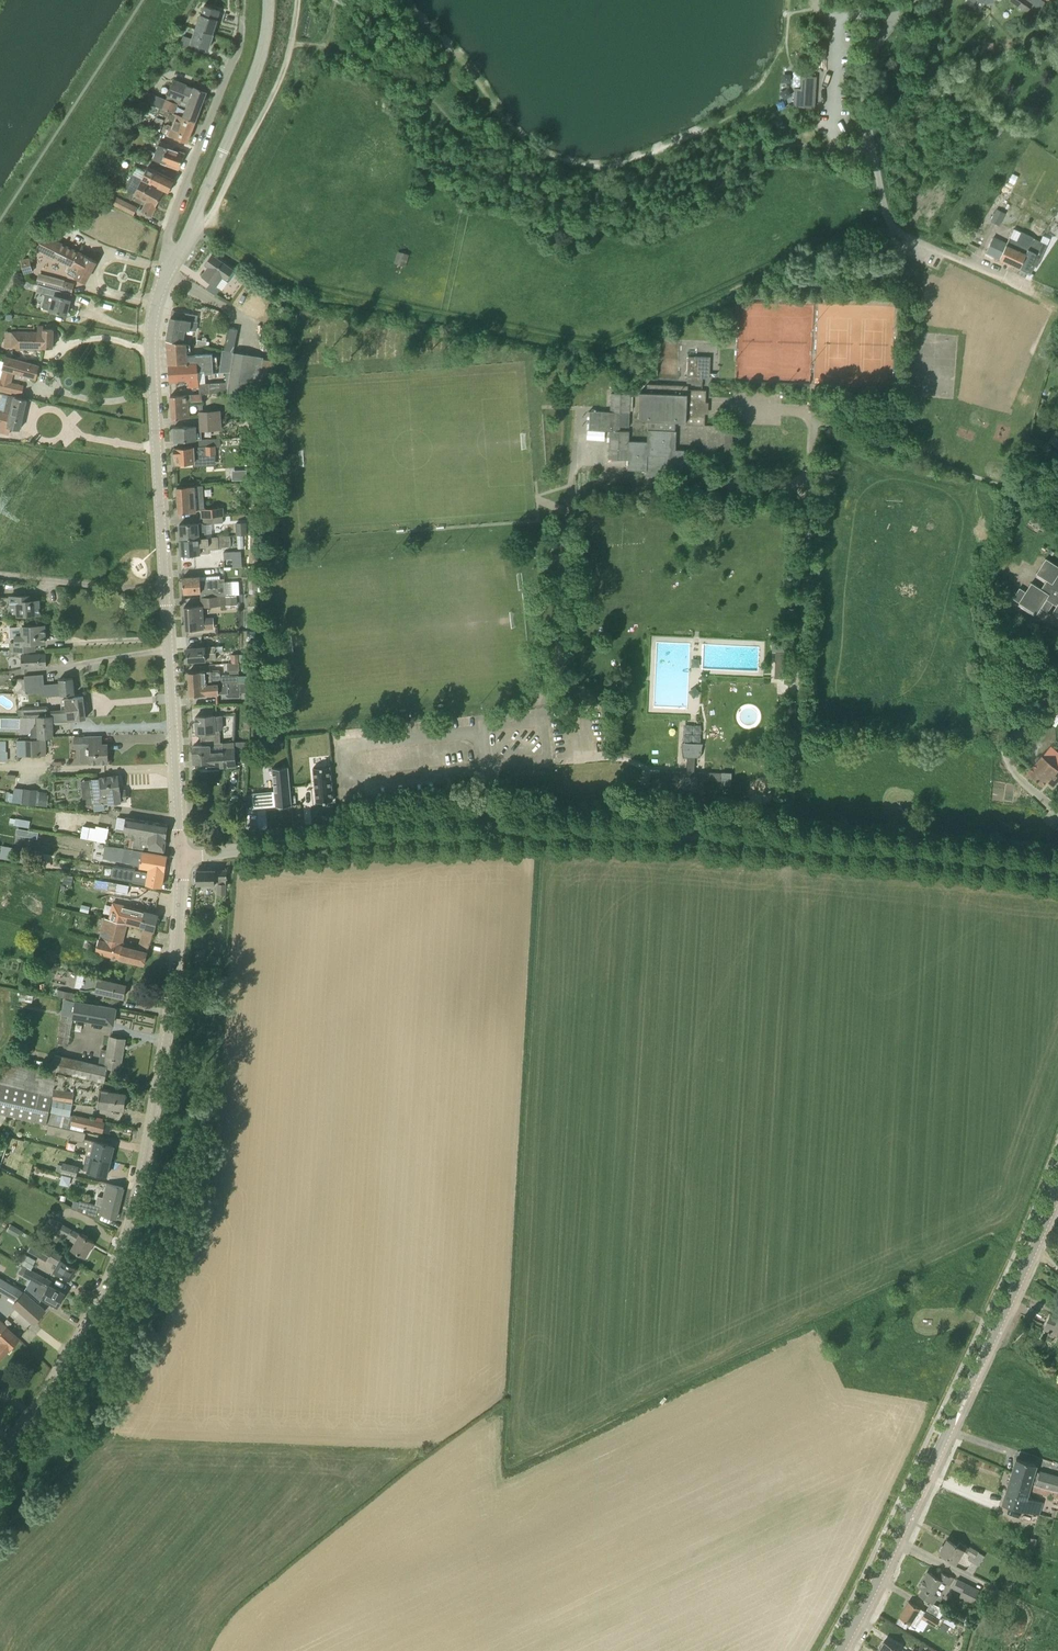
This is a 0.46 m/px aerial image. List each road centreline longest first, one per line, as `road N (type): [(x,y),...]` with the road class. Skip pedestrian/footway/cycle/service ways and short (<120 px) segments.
road 1 (tertiary): [(0,1472),(98,1312),(144,1192),(162,1101),(182,855)]
road 2 (unclassified): [(182,855),(624,828),(788,840)]
road 3 (secondary): [(840,1650),(1057,1191)]
road 4 (unclassified): [(1054,322),(1057,308),(1046,300),(888,225),(865,103),(868,61),(917,0)]
road 5 (unclassified): [(788,840),(815,421)]
road 6 (tertiary): [(164,592),(152,336),(166,278)]
road 7 (tertiary): [(166,278),(262,50),(268,0)]
road 8 (residential): [(166,278),(173,214),(242,20)]
road 9 (unclassified): [(788,840),(1057,866)]
road 10 (tertiary): [(182,855),(164,592)]
road 11 (track): [(293,44),(210,220),(179,250)]
road 12 (unclassified): [(164,592),(0,574)]

